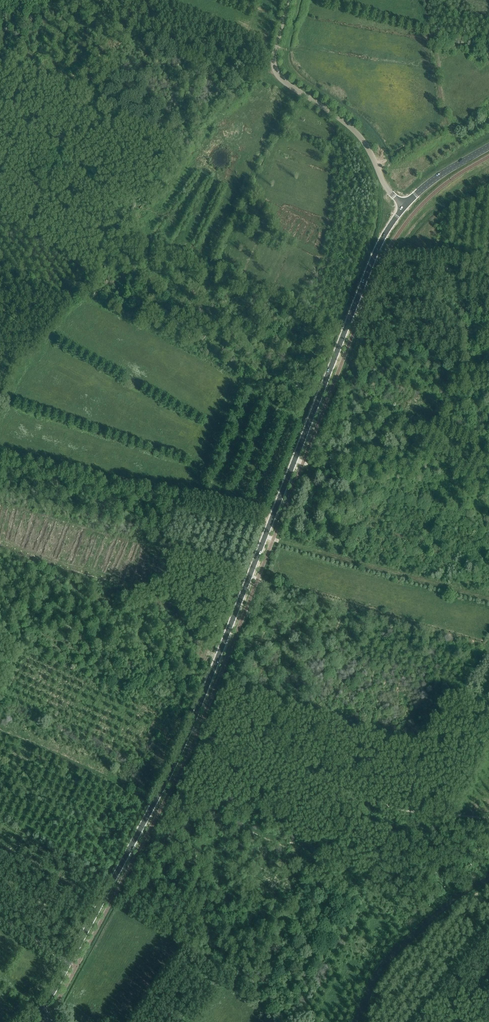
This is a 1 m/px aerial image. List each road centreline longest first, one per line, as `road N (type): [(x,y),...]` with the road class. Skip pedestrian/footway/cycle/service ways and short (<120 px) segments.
road 1 (tertiary): [(69,962),(190,729),(369,267),(400,211)]
road 2 (track): [(0,461),(271,518)]
road 3 (unclassified): [(400,211),(355,133),(277,76),(274,47),(287,0)]
road 4 (track): [(265,537),(488,599)]

